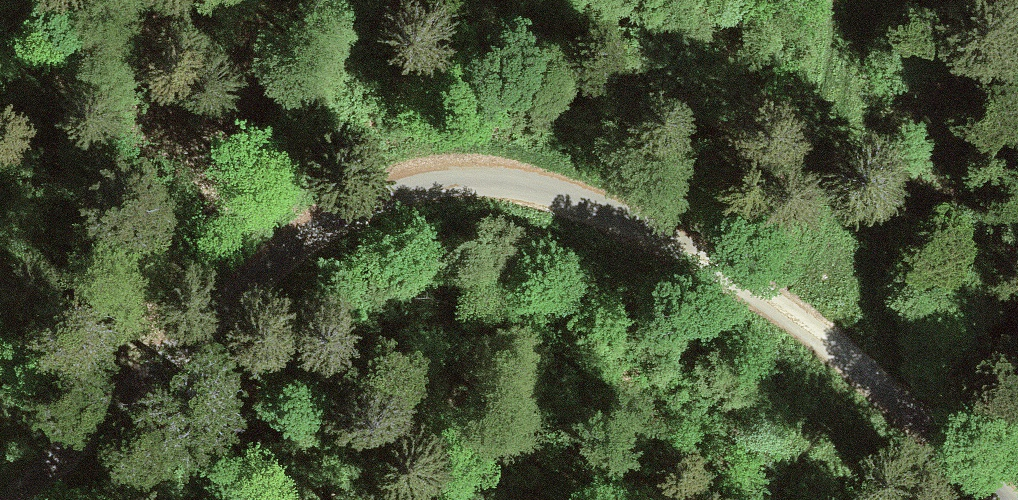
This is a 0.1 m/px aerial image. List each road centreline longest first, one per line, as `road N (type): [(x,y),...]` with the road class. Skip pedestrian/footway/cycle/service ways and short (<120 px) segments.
road 1 (unclassified): [(40,499),(287,276),(387,205),(453,184),(535,188),(705,258),(863,362),(1011,499)]
road 2 (track): [(863,362),(862,272),(844,117)]
road 3 (track): [(120,420),(0,336)]
road 4 (track): [(172,376),(170,499)]

